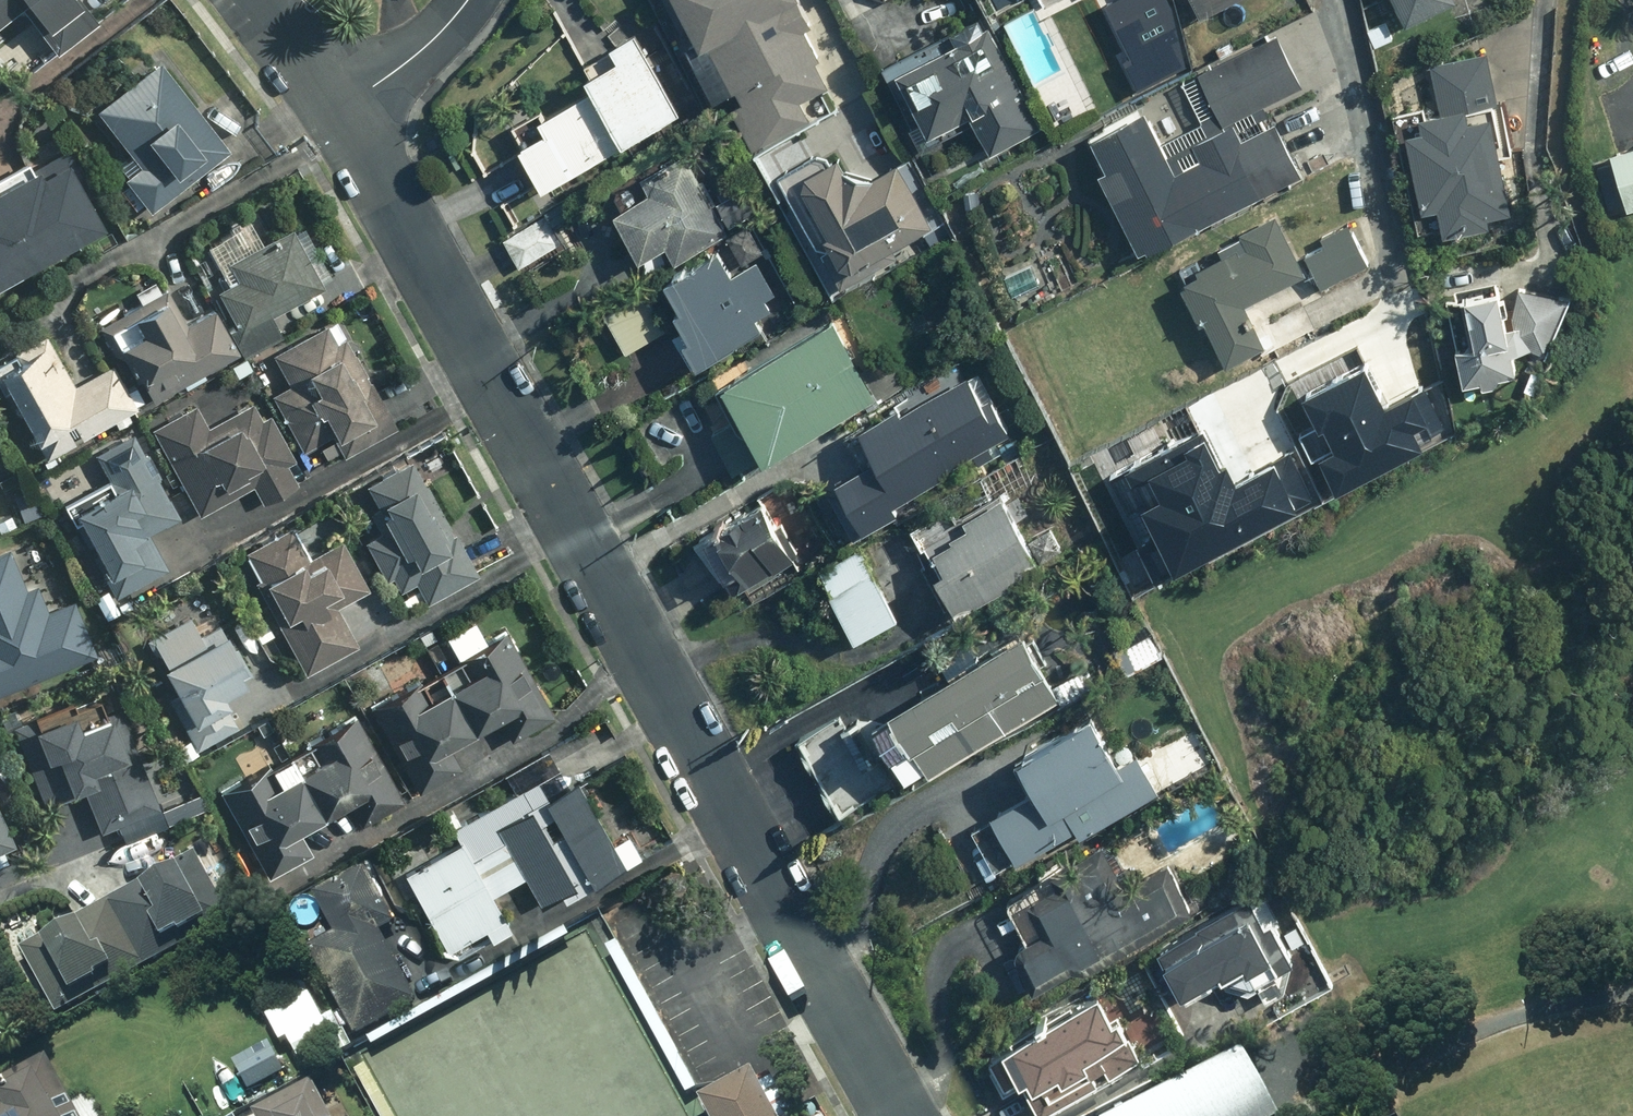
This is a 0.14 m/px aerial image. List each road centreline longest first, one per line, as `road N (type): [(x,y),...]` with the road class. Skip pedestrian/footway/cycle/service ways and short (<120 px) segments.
road 1 (residential): [(340,107),(888,1115)]
road 2 (residential): [(465,0),(340,107)]
road 3 (residential): [(258,0),(340,107)]

